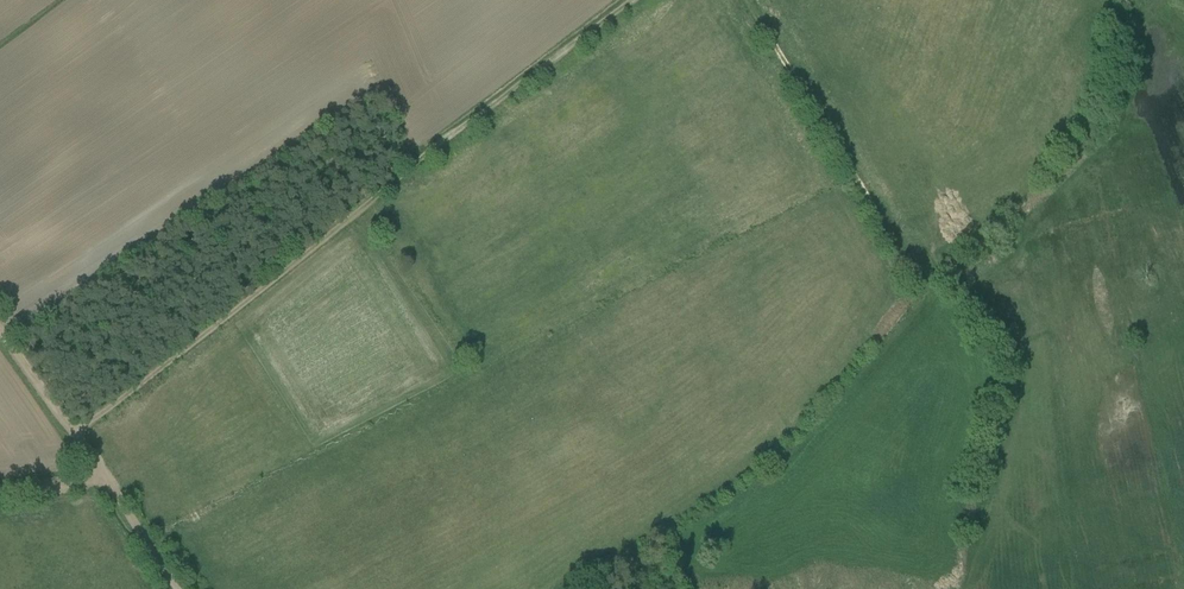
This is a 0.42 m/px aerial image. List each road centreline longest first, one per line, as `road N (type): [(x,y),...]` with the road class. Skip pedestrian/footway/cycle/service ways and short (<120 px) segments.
road 1 (track): [(73,434),(631,0)]
road 2 (track): [(744,0),(926,284)]
road 3 (track): [(177,588),(103,476)]
road 4 (track): [(73,434),(0,332)]

